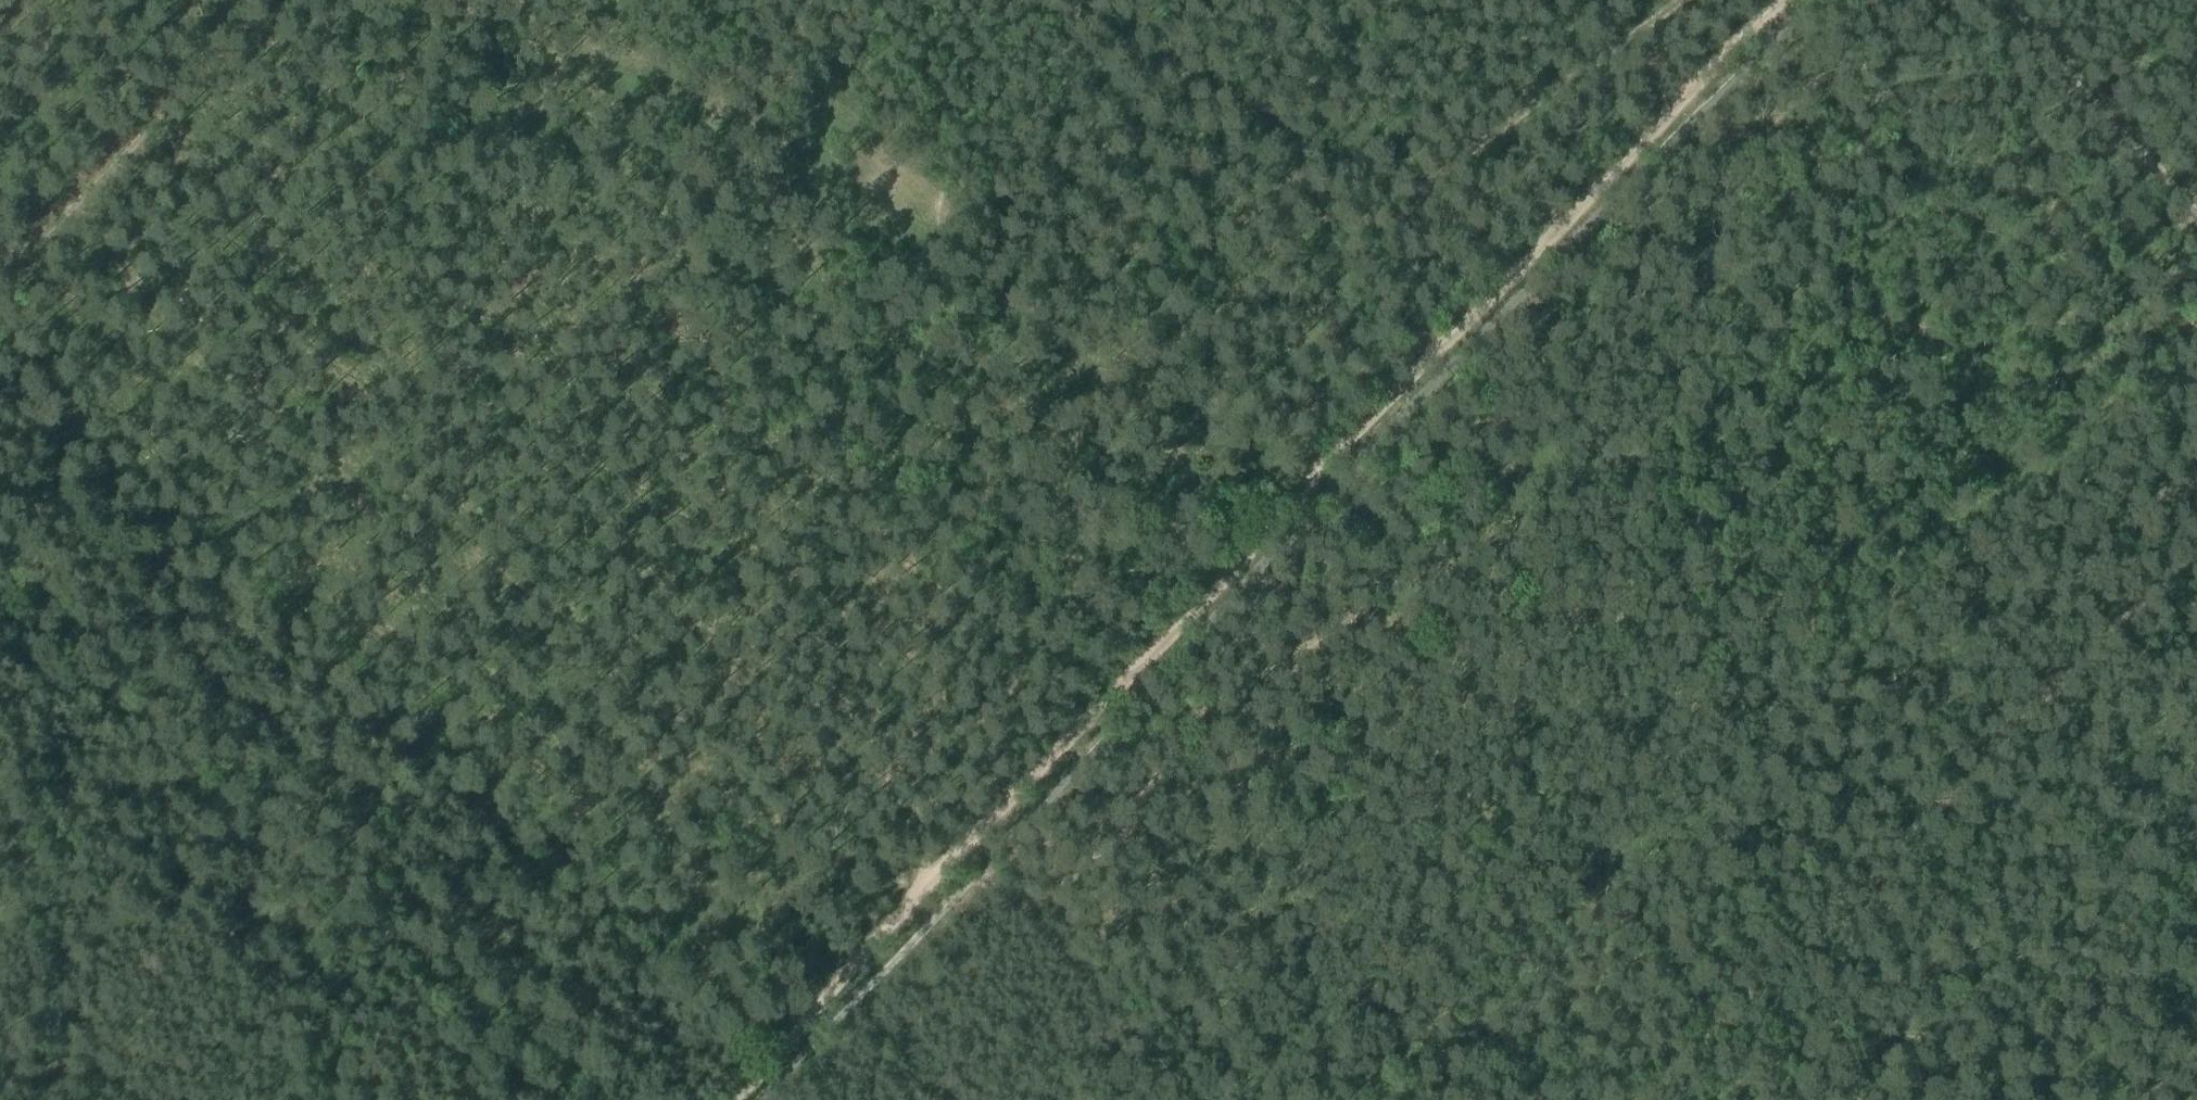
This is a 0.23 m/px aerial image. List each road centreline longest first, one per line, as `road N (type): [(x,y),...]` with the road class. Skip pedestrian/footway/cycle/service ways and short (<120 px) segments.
road 1 (track): [(1058,0),(1404,195),(1656,0)]
road 2 (track): [(2196,229),(1996,0)]
road 3 (track): [(994,906),(1167,1099)]
road 4 (track): [(1073,9),(996,147),(931,188)]

